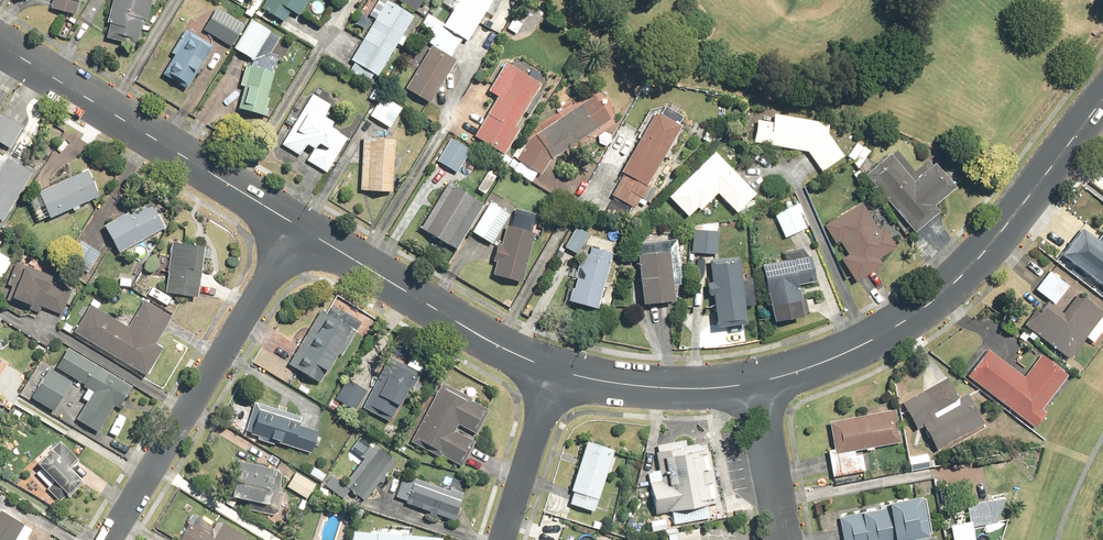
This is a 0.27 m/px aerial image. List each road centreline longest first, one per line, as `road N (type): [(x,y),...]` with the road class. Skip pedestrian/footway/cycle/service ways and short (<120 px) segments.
road 1 (tertiary): [(755,384),(857,348),(936,298),(1004,228),(1102,100)]
road 2 (residential): [(299,227),(108,539)]
road 3 (tertiary): [(0,43),(299,227)]
road 4 (tertiary): [(299,227),(558,372)]
road 5 (tertiary): [(558,372),(665,387),(755,384)]
road 6 (residential): [(504,539),(558,372)]
road 7 (residential): [(784,539),(755,384)]

